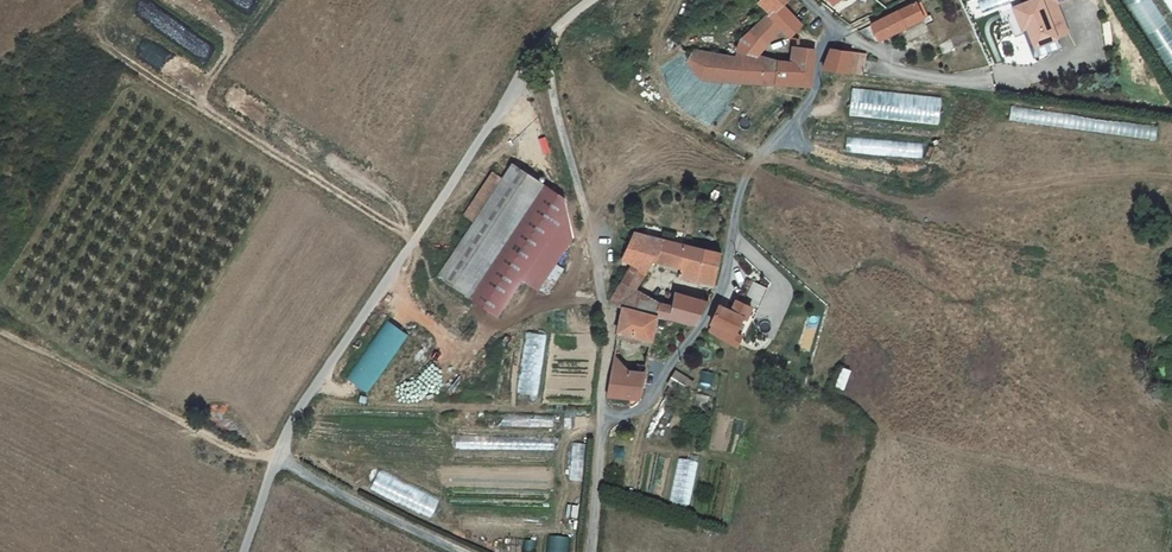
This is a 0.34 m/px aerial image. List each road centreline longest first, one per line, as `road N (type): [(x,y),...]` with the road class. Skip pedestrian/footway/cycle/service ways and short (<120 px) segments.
road 1 (unclassified): [(272,457),(552,34)]
road 2 (unclassified): [(600,424),(633,412),(697,333),(723,285),(736,206),(754,163),(816,85),(823,16)]
road 3 (residential): [(600,424),(606,319),(554,96),(546,53),(552,34)]
road 4 (track): [(414,240),(203,113),(196,89),(204,55),(132,0)]
road 5 (unclassified): [(467,551),(272,457)]
road 6 (residential): [(587,551),(600,424)]

